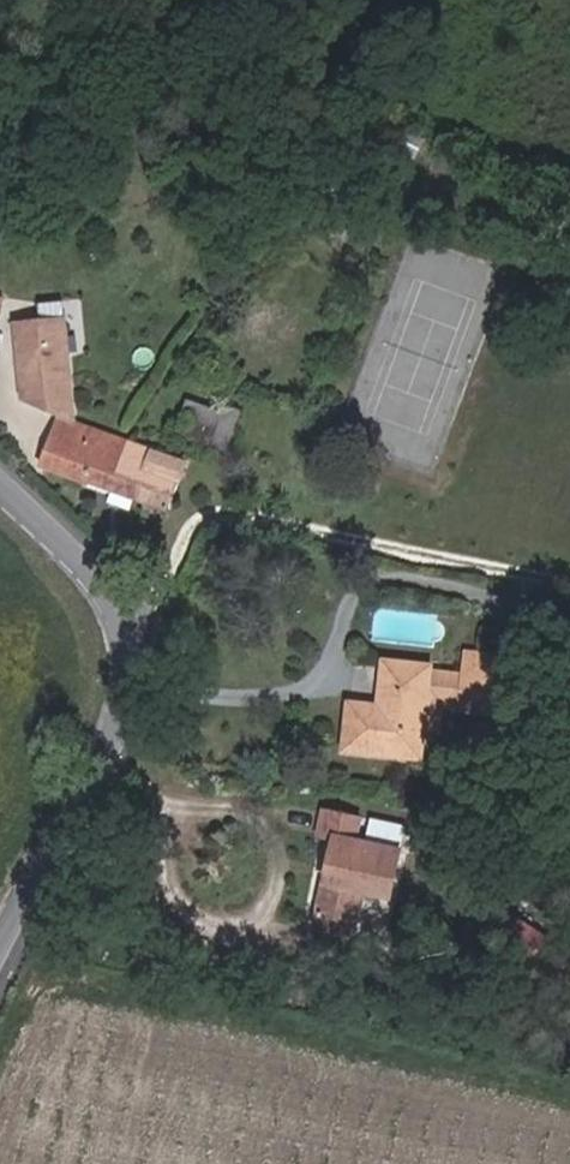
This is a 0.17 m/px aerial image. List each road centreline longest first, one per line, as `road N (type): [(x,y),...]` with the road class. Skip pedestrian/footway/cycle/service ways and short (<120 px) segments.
road 1 (unclassified): [(0,940),(126,706),(128,668),(125,632),(104,589),(0,485)]

